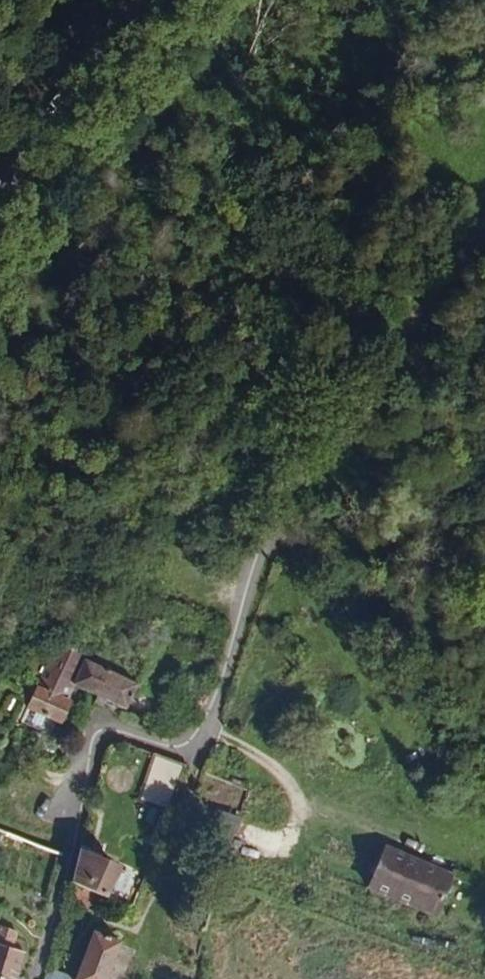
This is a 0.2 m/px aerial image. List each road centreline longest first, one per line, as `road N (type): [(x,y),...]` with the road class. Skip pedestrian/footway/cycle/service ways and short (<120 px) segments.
road 1 (unclassified): [(484,245),(274,539),(209,725)]
road 2 (residential): [(209,725),(198,755),(134,731),(103,733),(76,771),(79,829),(44,947)]
road 3 (primary): [(0,179),(133,0)]
road 4 (residential): [(307,823),(306,809),(267,761),(209,725)]

